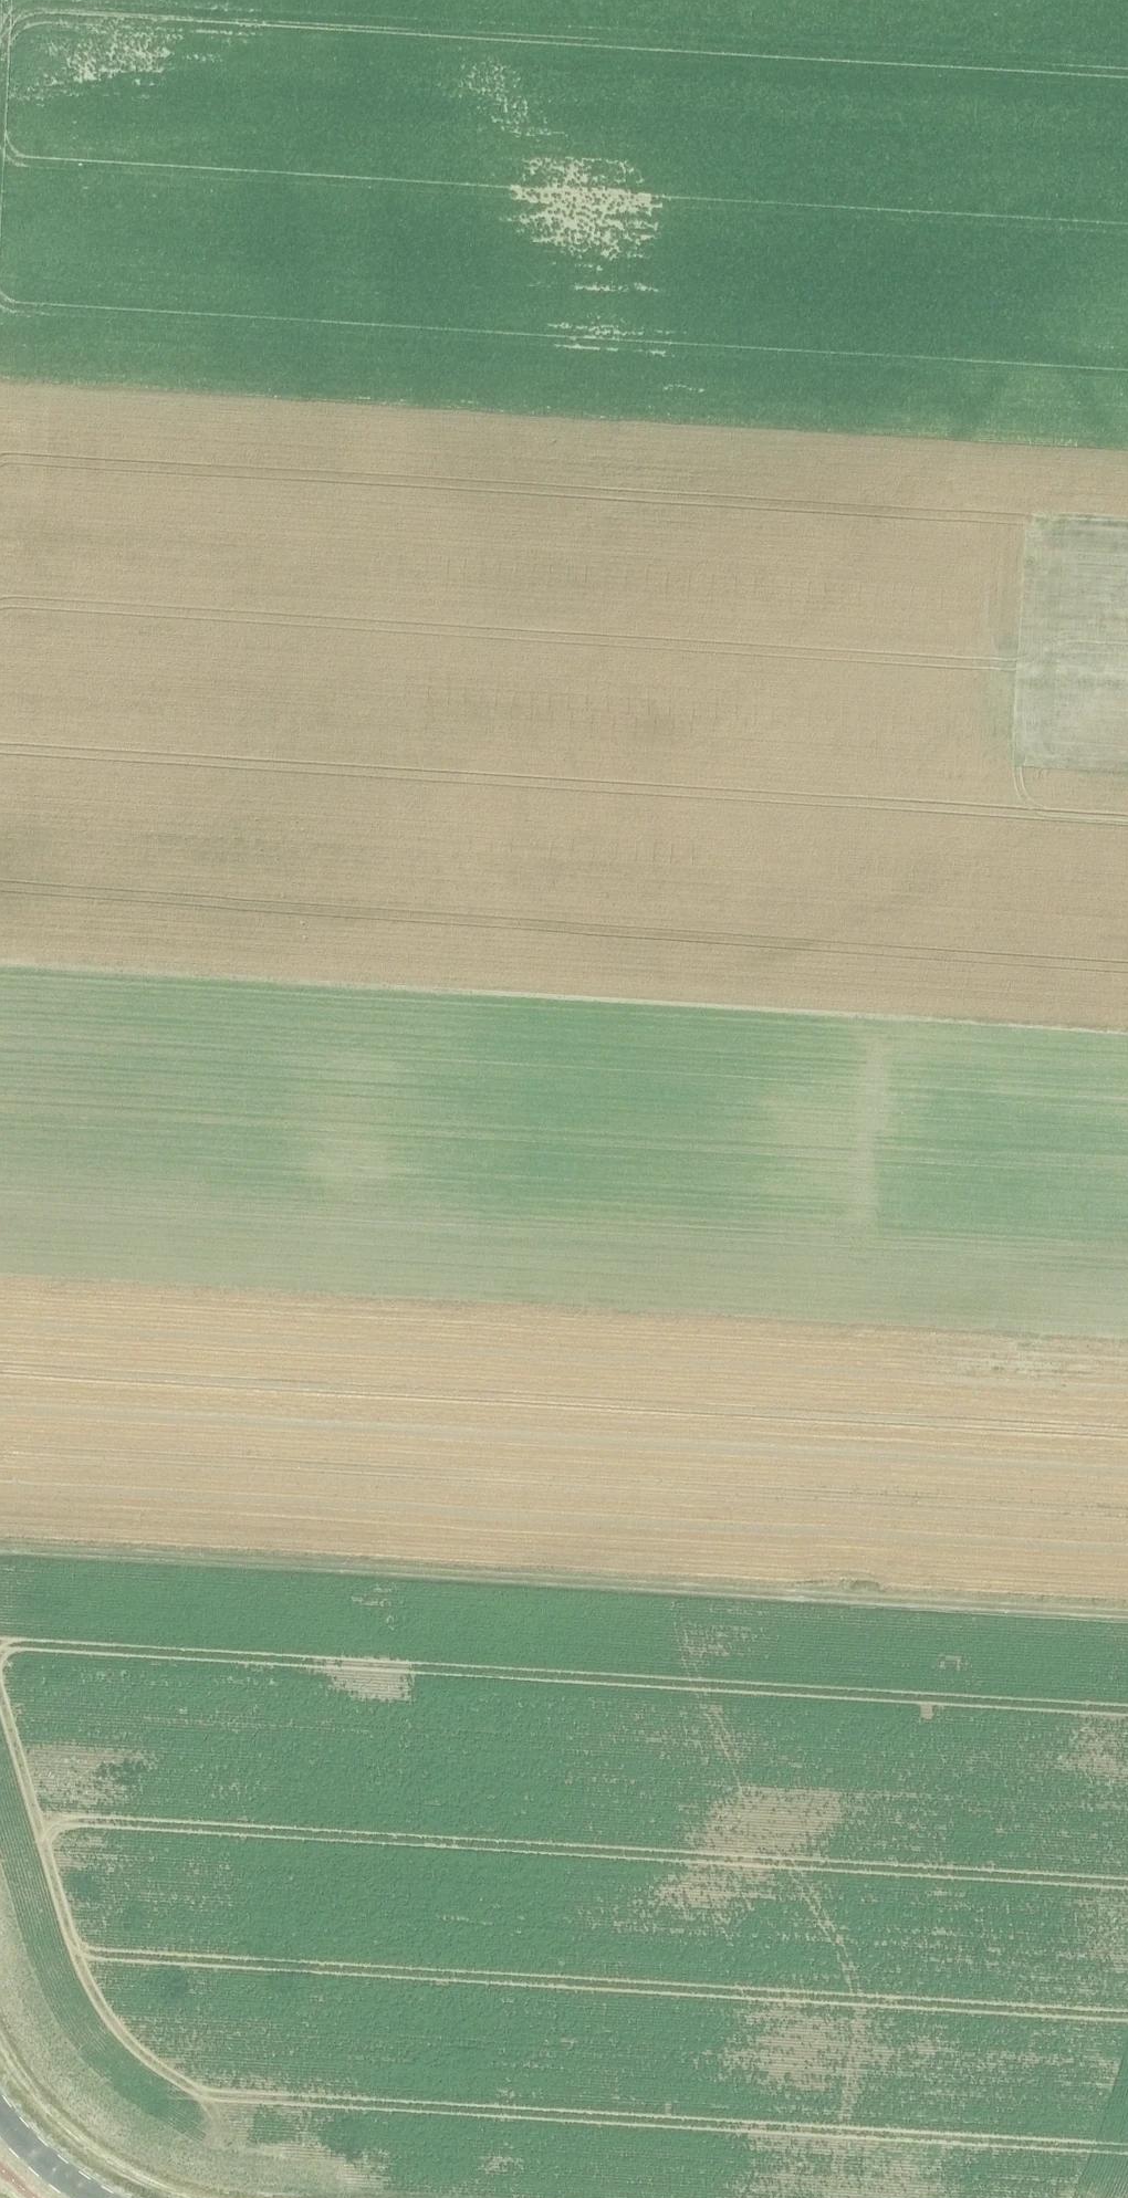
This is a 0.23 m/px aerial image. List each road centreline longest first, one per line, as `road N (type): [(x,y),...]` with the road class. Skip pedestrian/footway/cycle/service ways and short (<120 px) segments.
road 1 (track): [(1127,1616),(0,1545)]
road 2 (tertiary): [(0,2115),(89,2197)]

